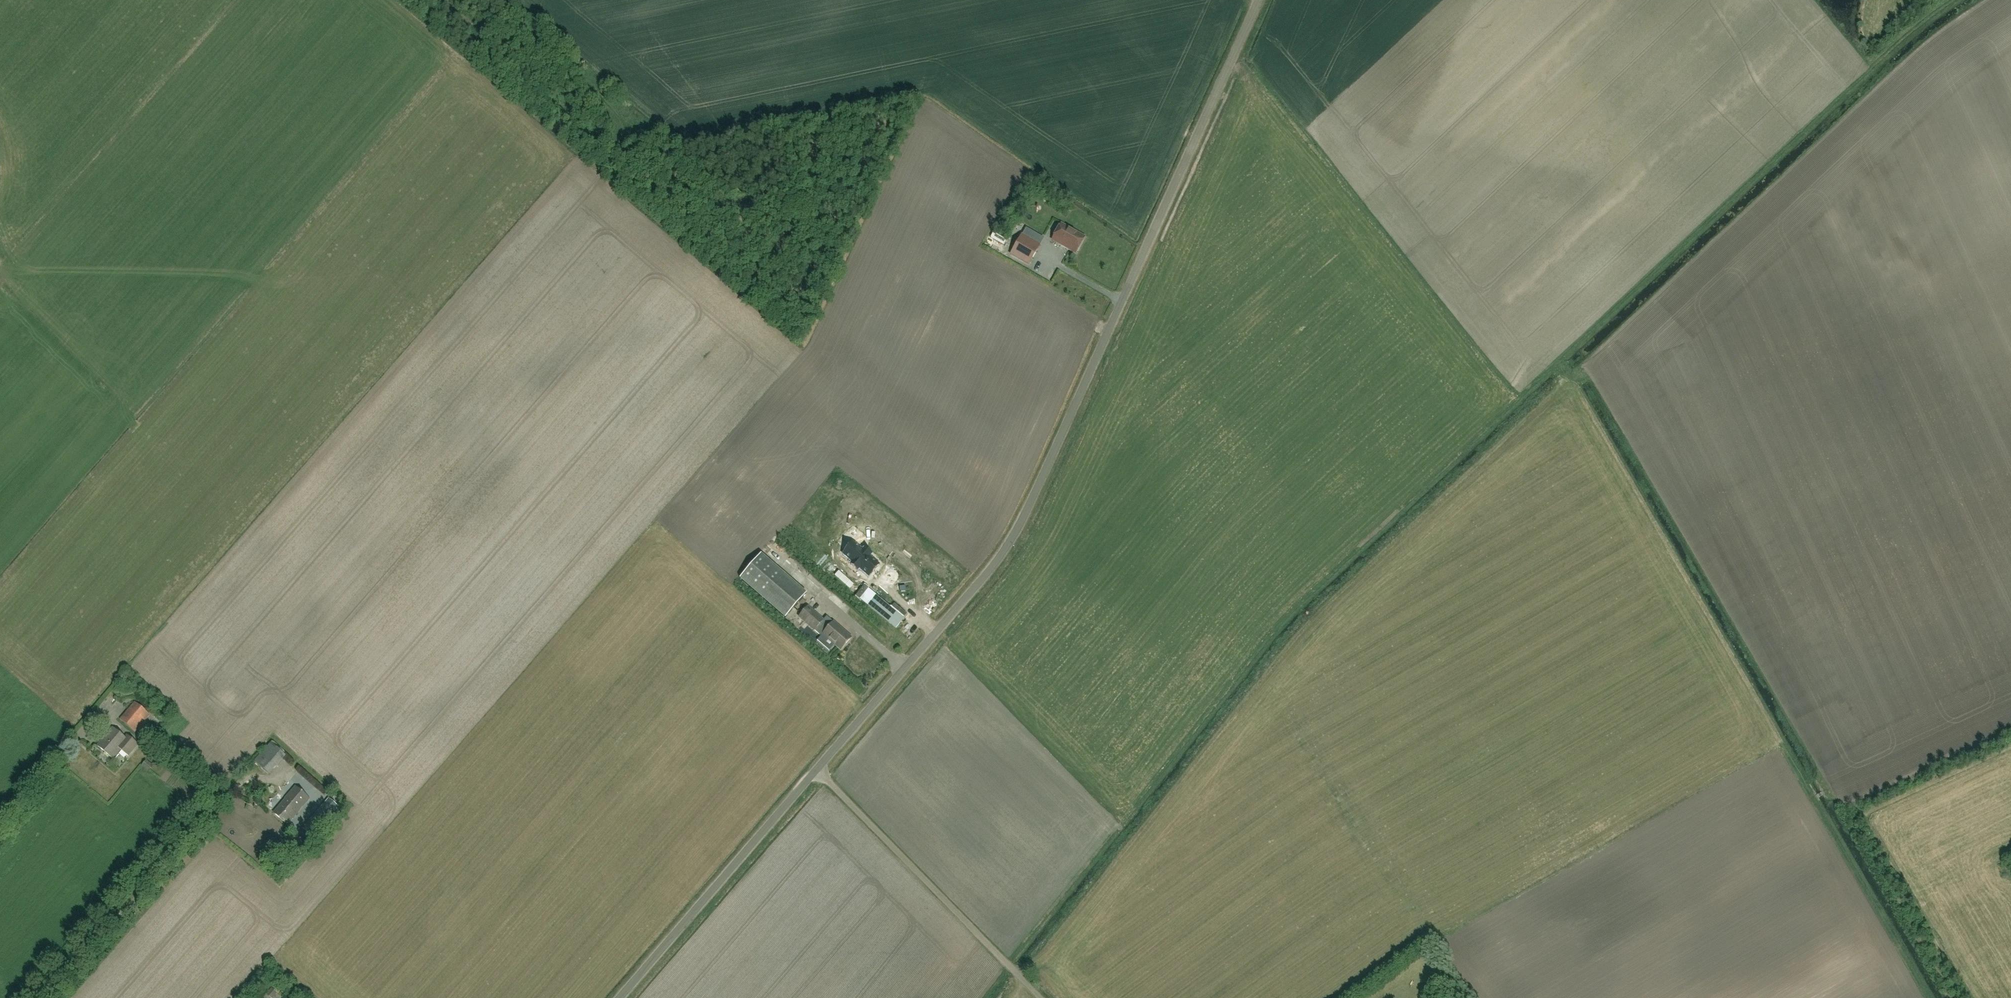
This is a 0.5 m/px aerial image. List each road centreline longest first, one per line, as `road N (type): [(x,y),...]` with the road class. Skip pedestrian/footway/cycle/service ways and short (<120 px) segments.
road 1 (unclassified): [(620,997),(1018,533),(1259,0)]

